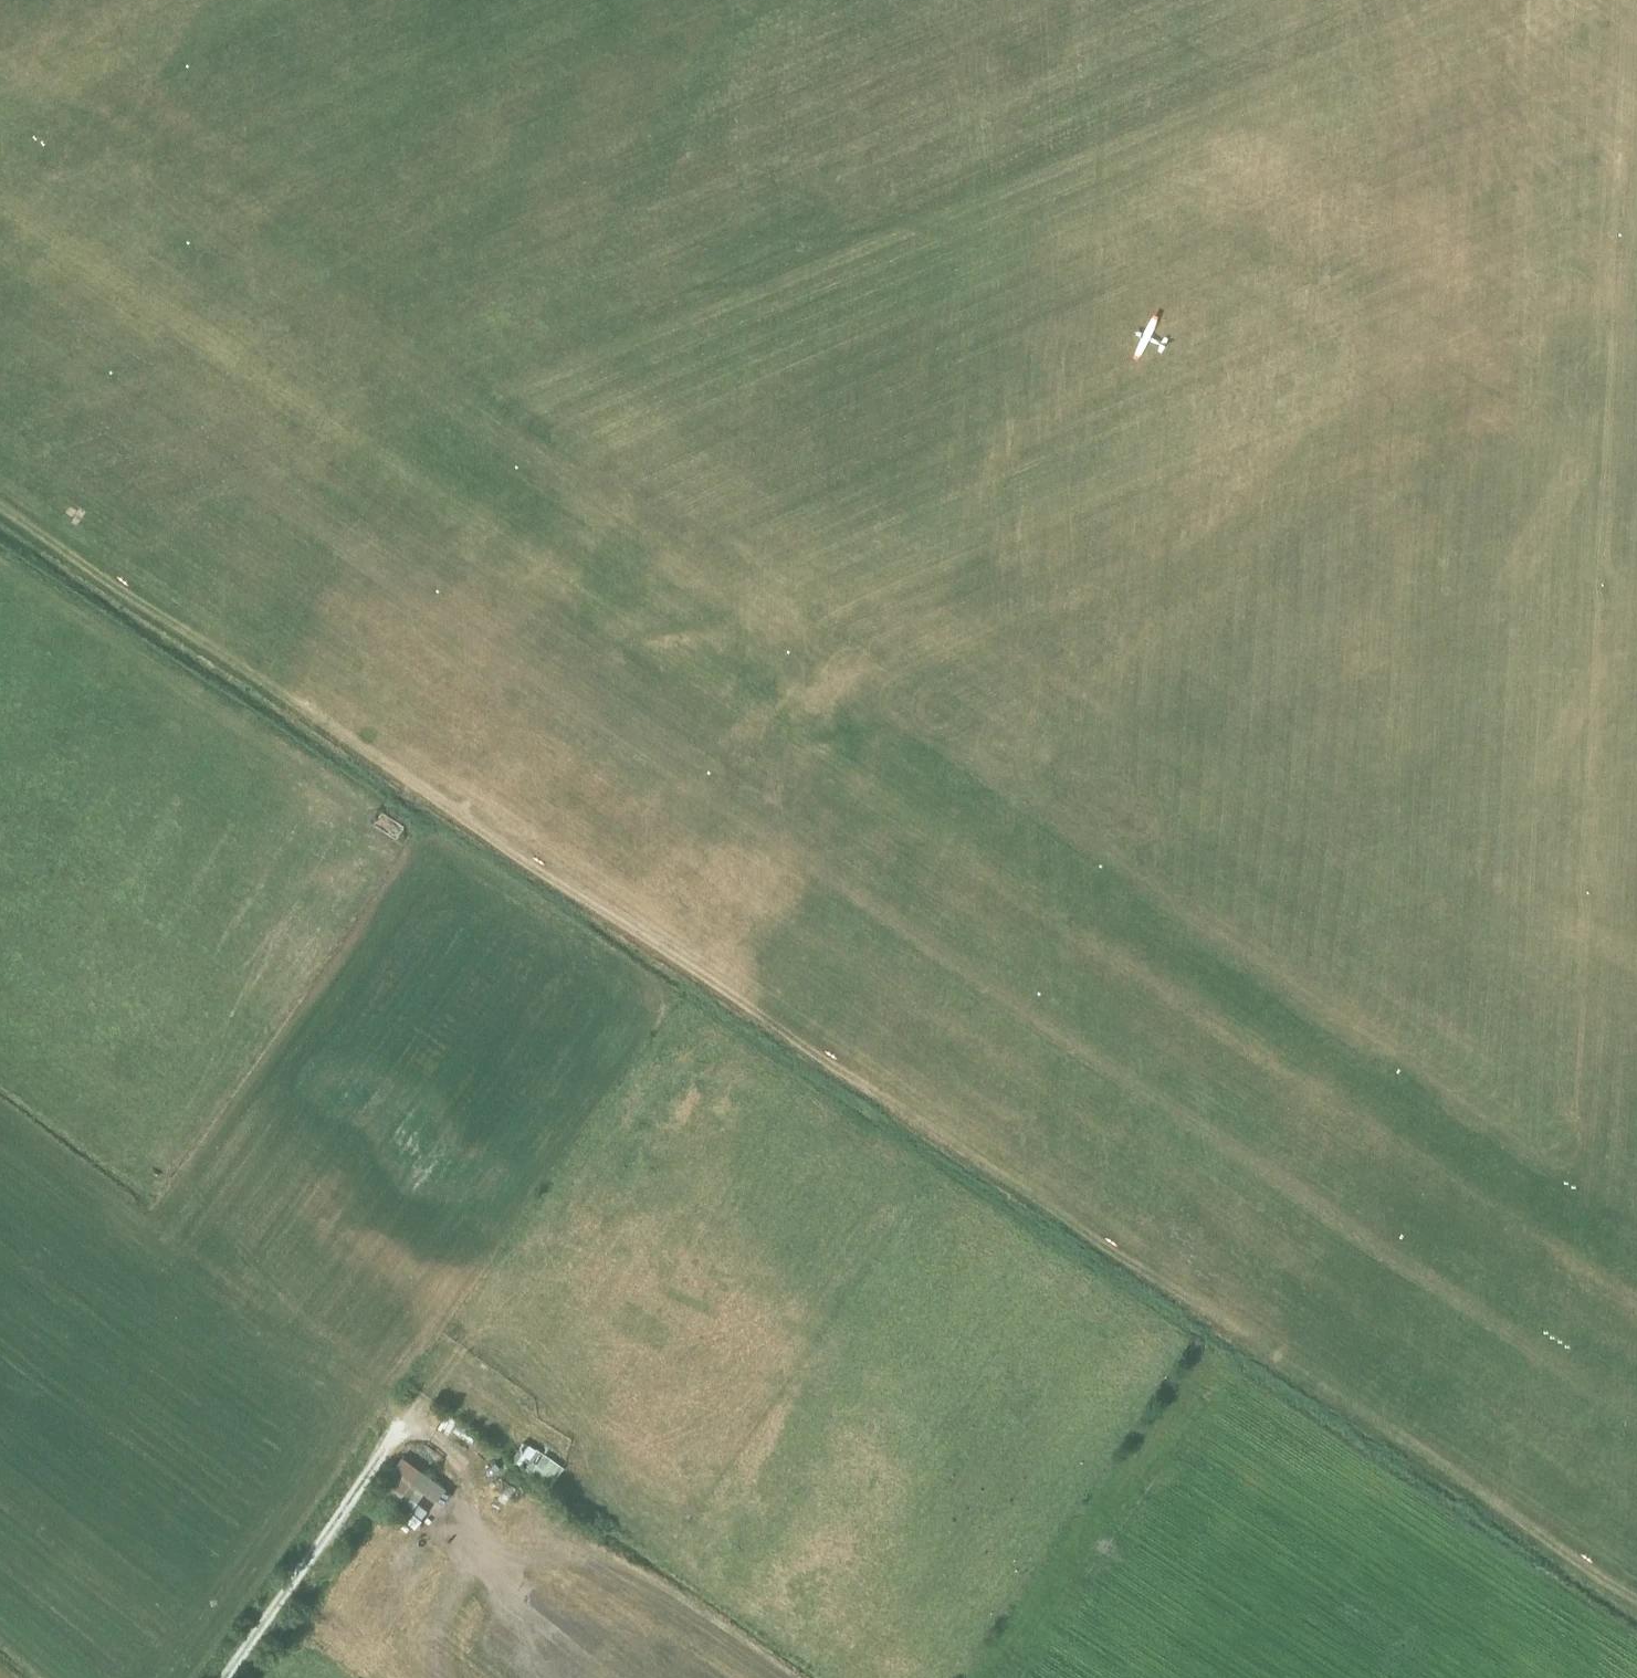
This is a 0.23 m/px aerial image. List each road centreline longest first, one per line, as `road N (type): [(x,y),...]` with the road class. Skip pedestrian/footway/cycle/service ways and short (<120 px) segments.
road 1 (track): [(0,508),(1636,1592)]
road 2 (track): [(429,1395),(228,1677)]
road 3 (track): [(408,1425),(450,1455),(470,1488),(482,1579)]

